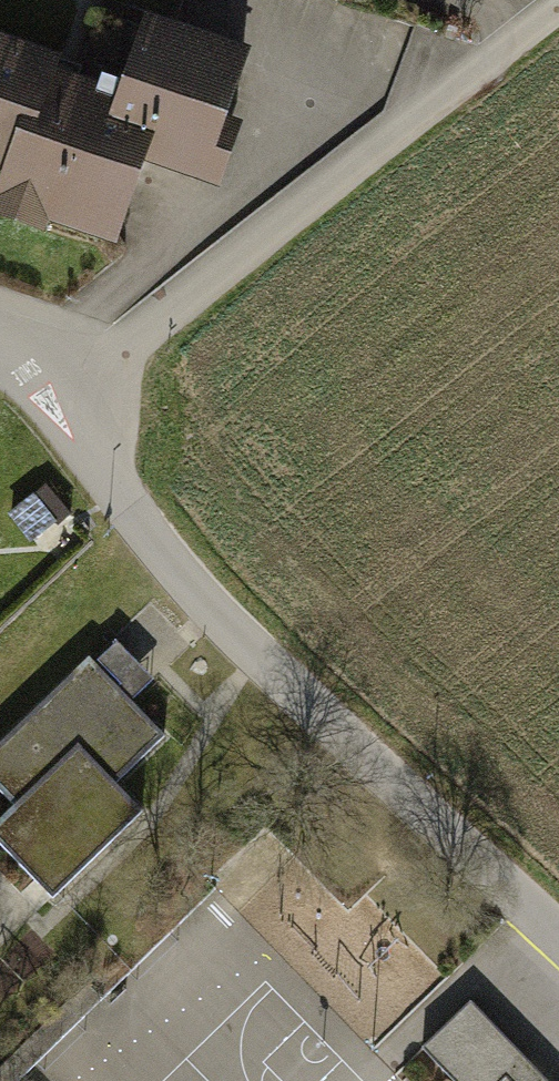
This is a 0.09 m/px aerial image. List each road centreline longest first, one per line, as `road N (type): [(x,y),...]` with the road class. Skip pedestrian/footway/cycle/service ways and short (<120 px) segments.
road 1 (residential): [(71,392),(125,504),(206,605),(558,935)]
road 2 (residential): [(71,392),(558,3)]

